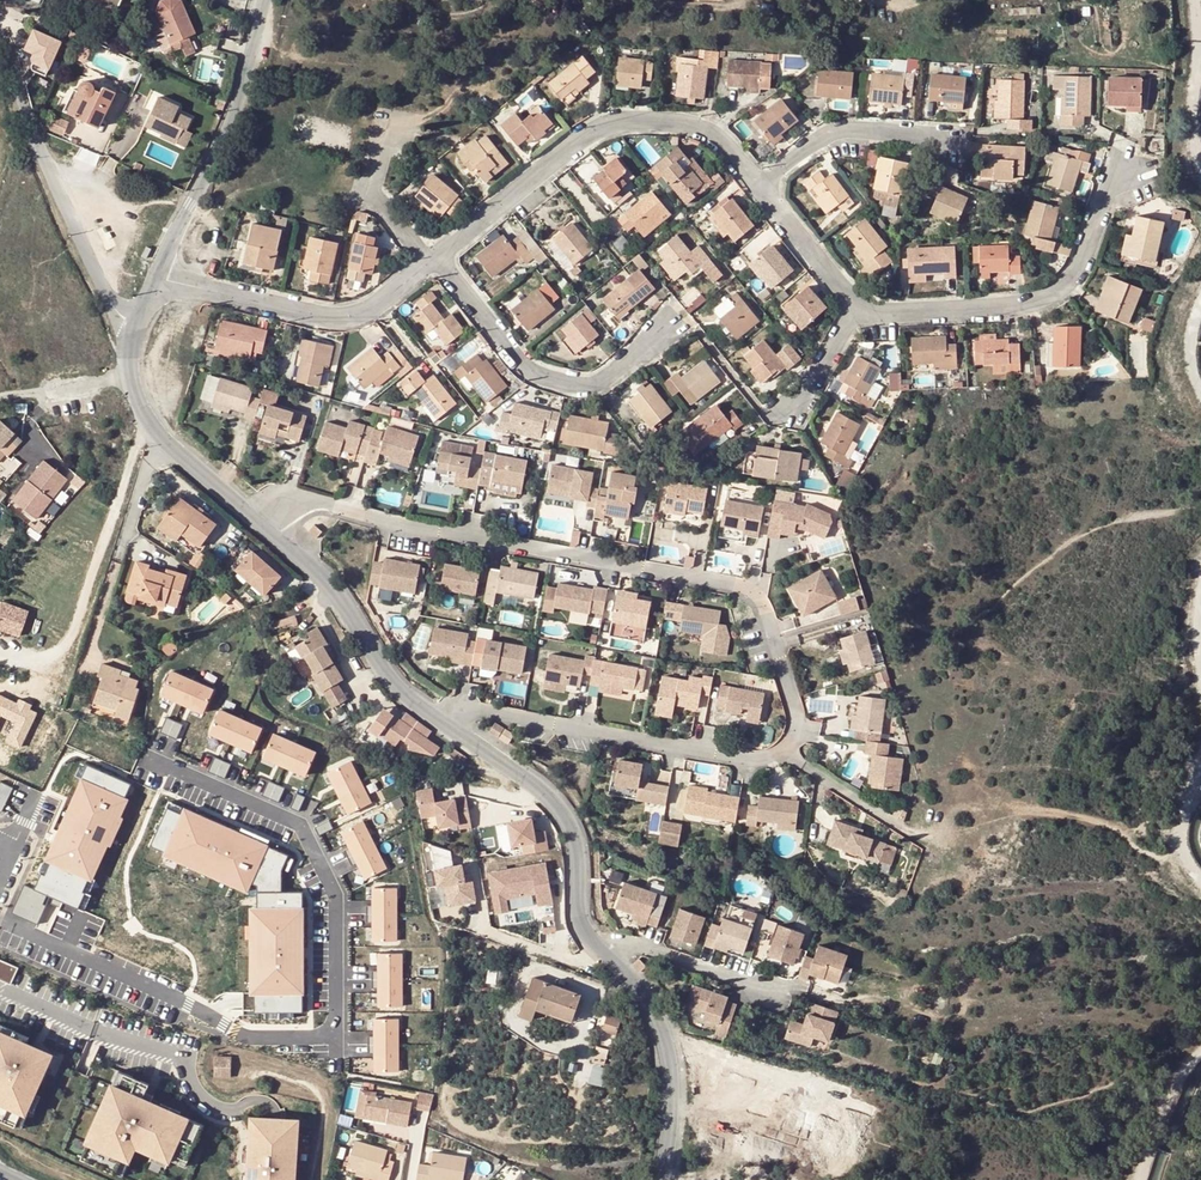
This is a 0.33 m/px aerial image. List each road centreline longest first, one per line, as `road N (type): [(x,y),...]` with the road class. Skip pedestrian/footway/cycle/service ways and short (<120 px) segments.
road 1 (residential): [(261,525),(286,501),(308,502),(429,532),(731,585),(763,616),(795,713),(786,752),(754,762),(469,705),(440,717)]
road 2 (residential): [(439,259),(581,137),(622,124),(716,137),(758,188)]
road 3 (residential): [(149,760),(304,830),(337,900),(336,1038)]
road 4 (residential): [(858,309),(888,316),(1053,298),(1073,277),(1101,200),(1139,180),(1137,170),(1115,160)]
road 5 (residential): [(0,920),(242,1035),(336,1038)]
road 6 (residential): [(439,259),(526,369),(563,384),(598,386),(682,312)]
road 7 (residential): [(0,43),(38,152),(123,319),(136,327)]
road 8 (residential): [(601,952),(578,912),(574,841),(558,804),(440,717)]
road 9 (residential): [(157,278),(341,318),(372,308),(439,259)]
road 10 (residential): [(157,278),(234,119),(266,0)]
road 11 (residential): [(440,717),(393,688),(330,587),(261,525)]
road 12 (residential): [(659,1179),(673,1081),(663,1031),(647,998),(601,952)]
road 13 (residential): [(758,188),(827,136),(960,138)]
road 14 (residential): [(601,952),(623,946),(654,952),(779,997)]
road 15 (residential): [(387,120),(365,191),(424,254),(439,259)]
road 16 (track): [(1193,0),(1200,161)]
road 17 (residential): [(758,188),(858,309)]
road 18 (track): [(1200,1057),(1185,1071),(1141,1179)]
road 19 (residential): [(858,309),(818,379),(777,414)]
road 20 (residential): [(261,525),(162,435)]

